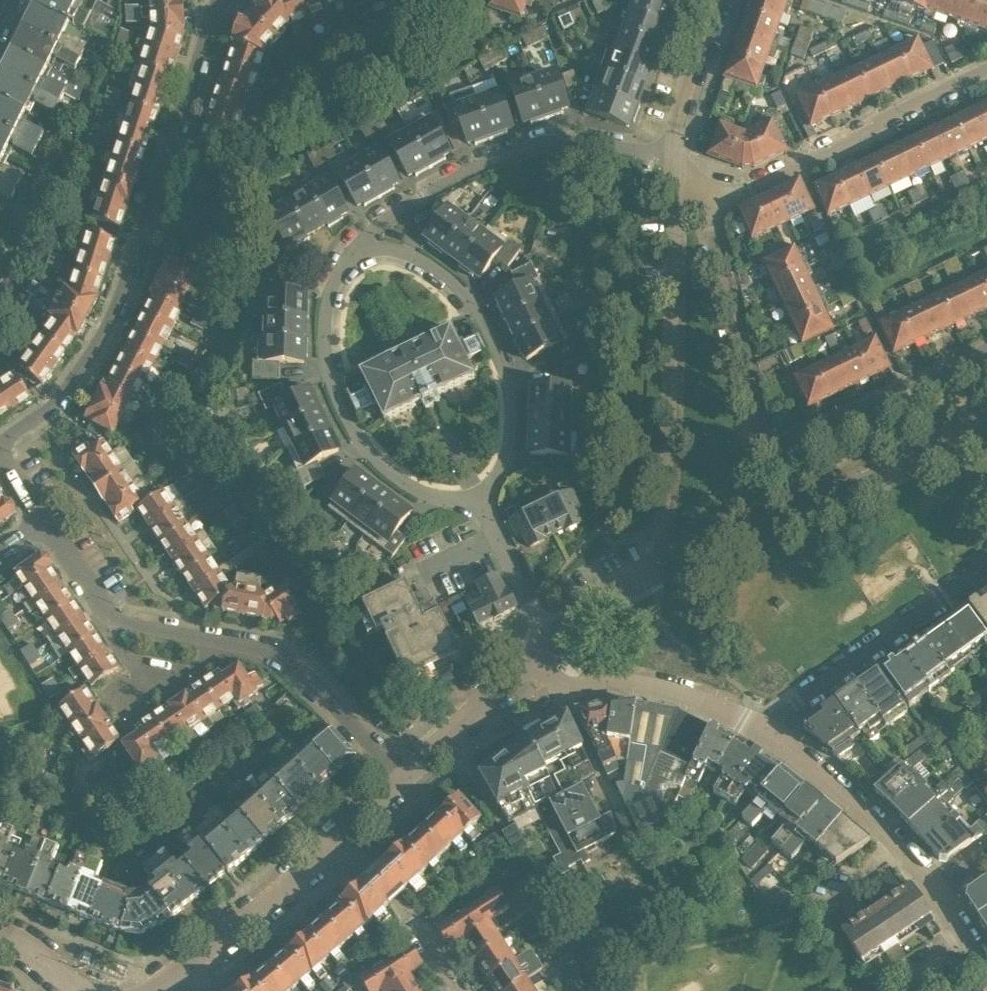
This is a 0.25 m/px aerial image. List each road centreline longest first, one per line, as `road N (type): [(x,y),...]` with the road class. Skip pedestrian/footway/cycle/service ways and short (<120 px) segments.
road 1 (residential): [(44,515),(2,456),(7,438),(55,400),(117,299),(219,0)]
road 2 (residential): [(400,783),(300,669),(266,652),(115,617),(44,515)]
road 3 (residential): [(673,571),(672,189)]
road 4 (residential): [(364,244),(341,273),(325,316),(323,346),(341,408),(366,446),(408,486),(477,500)]
road 5 (residential): [(673,571),(708,562),(986,427)]
road 6 (residential): [(477,500),(511,443),(510,392),(496,344),(446,275),(397,249),(364,244)]
road 7 (residential): [(673,153),(550,142),(469,170),(364,244)]
road 8 (residential): [(707,198),(749,189),(872,132),(891,113),(986,69)]
road 9 (residential): [(762,728),(986,567)]
road 10 (residential): [(781,448),(759,439),(707,198)]
road 11 (residential): [(762,728),(643,684),(565,691),(529,659)]
road 12 (residential): [(937,891),(863,810),(762,728)]
road 13 (residential): [(781,448),(986,352)]
road 14 (residential): [(200,959),(347,832)]
road 15 (residential): [(459,990),(379,867),(347,832)]
road 16 (residential): [(400,783),(529,659)]
road 17 (residential): [(673,153),(679,107),(719,0)]
road 18 (residential): [(548,637),(477,500)]
road 19 (residential): [(548,637),(599,601),(673,571)]

